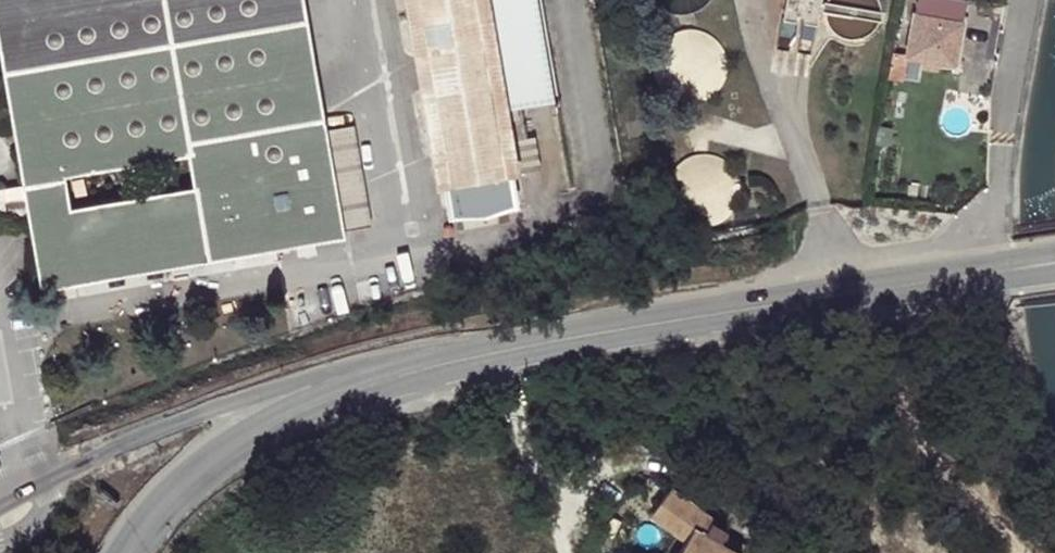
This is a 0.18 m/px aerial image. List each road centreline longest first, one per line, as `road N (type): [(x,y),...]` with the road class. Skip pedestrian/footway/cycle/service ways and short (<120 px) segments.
road 1 (secondary): [(1054,258),(449,354)]
road 2 (unclassified): [(449,354),(316,374),(38,480)]
road 3 (secondary): [(449,354),(304,402),(247,431),(173,491),(131,552)]

